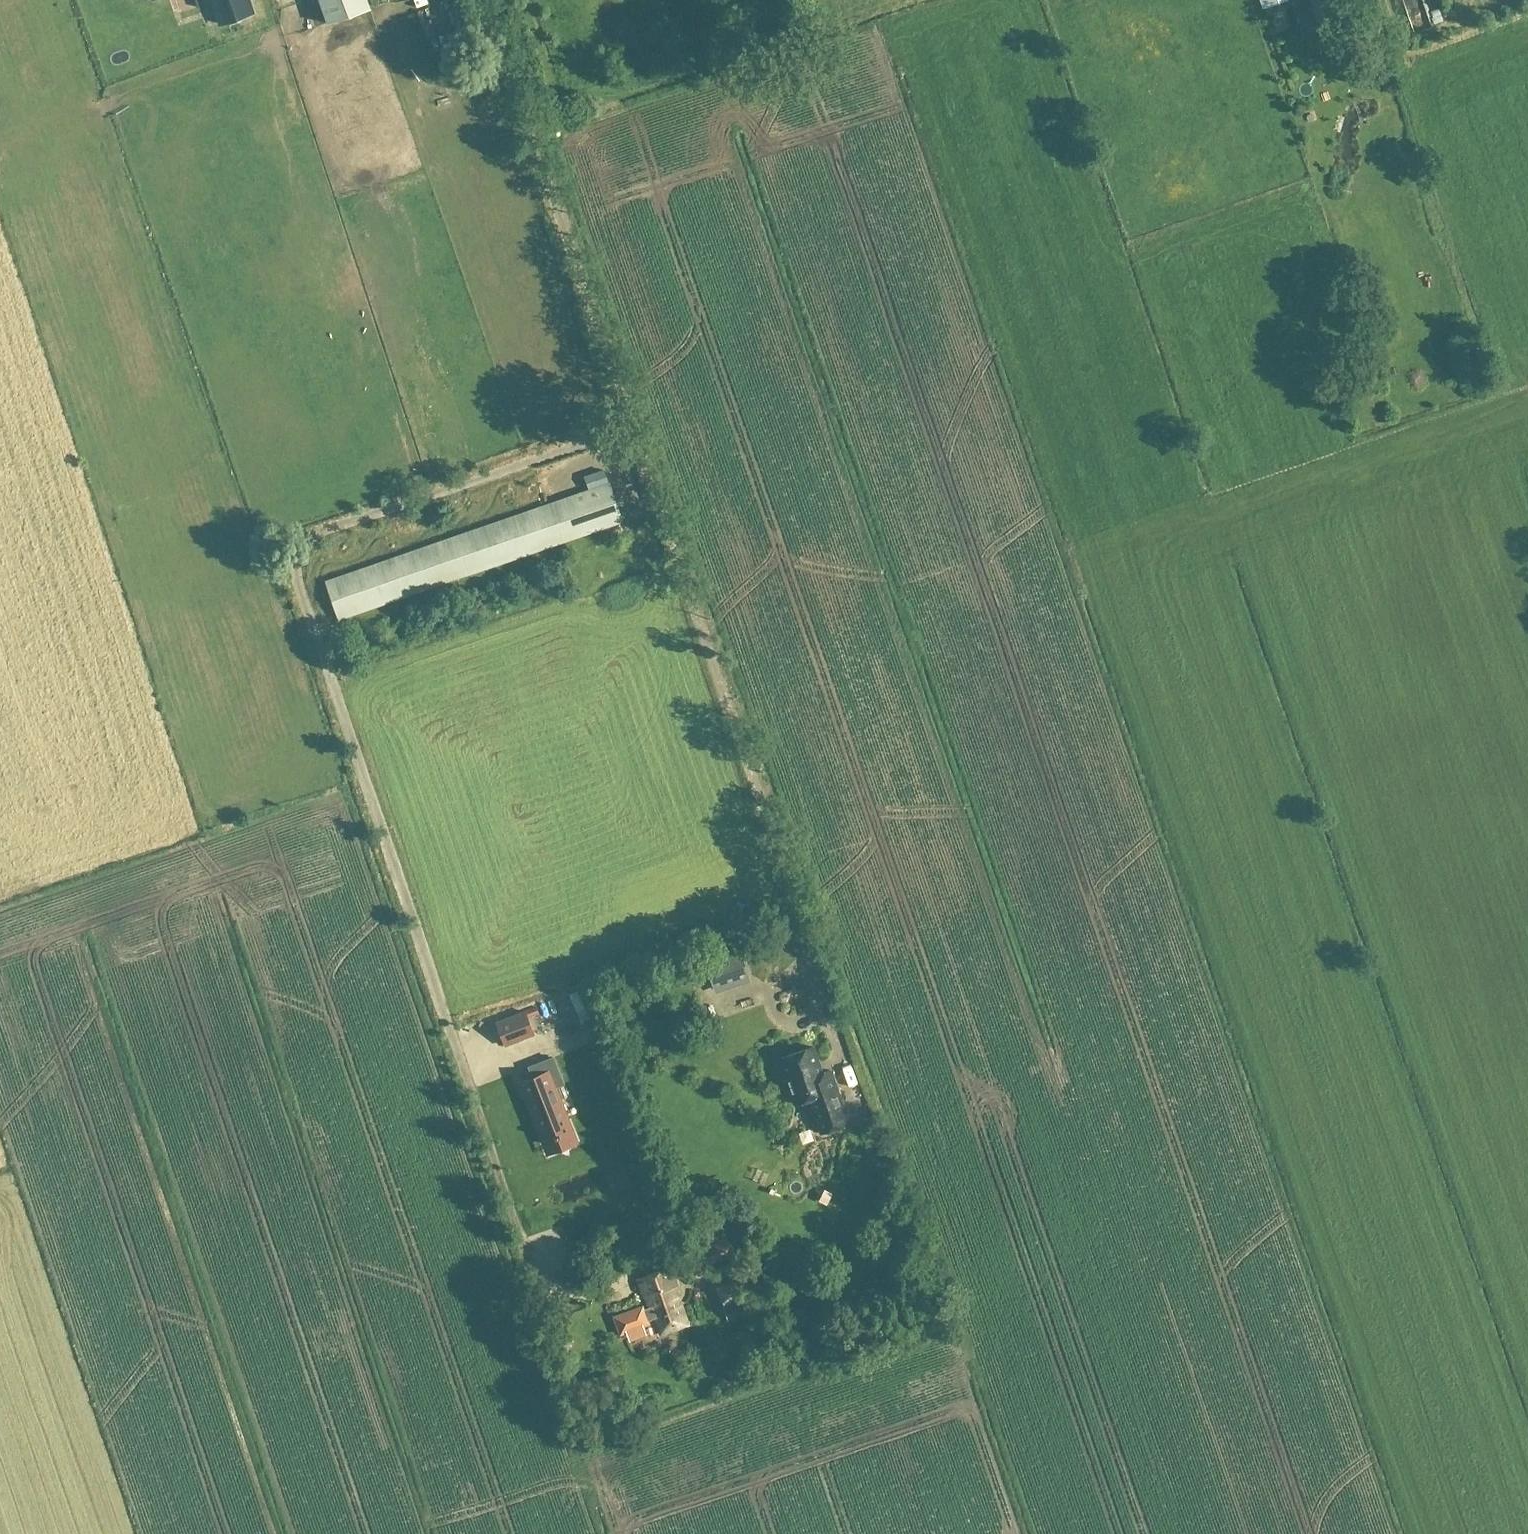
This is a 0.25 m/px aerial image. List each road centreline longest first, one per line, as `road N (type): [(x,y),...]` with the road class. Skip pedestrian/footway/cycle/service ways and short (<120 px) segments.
road 1 (track): [(485,0),(810,942)]

